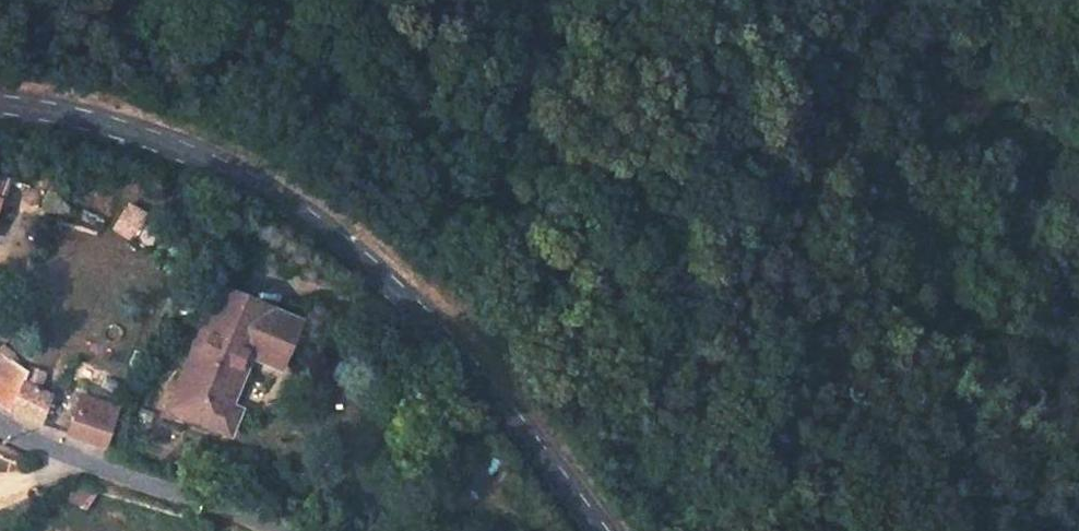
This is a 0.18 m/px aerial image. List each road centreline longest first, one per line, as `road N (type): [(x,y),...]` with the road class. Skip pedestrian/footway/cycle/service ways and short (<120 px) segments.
road 1 (tertiary): [(0,105),(56,112),(168,145),(269,192),(373,271),(460,357),(597,530)]
road 2 (unclassified): [(280,530),(239,510),(111,476),(0,424)]
road 3 (track): [(1078,377),(1017,310),(991,195),(976,168),(973,114)]

